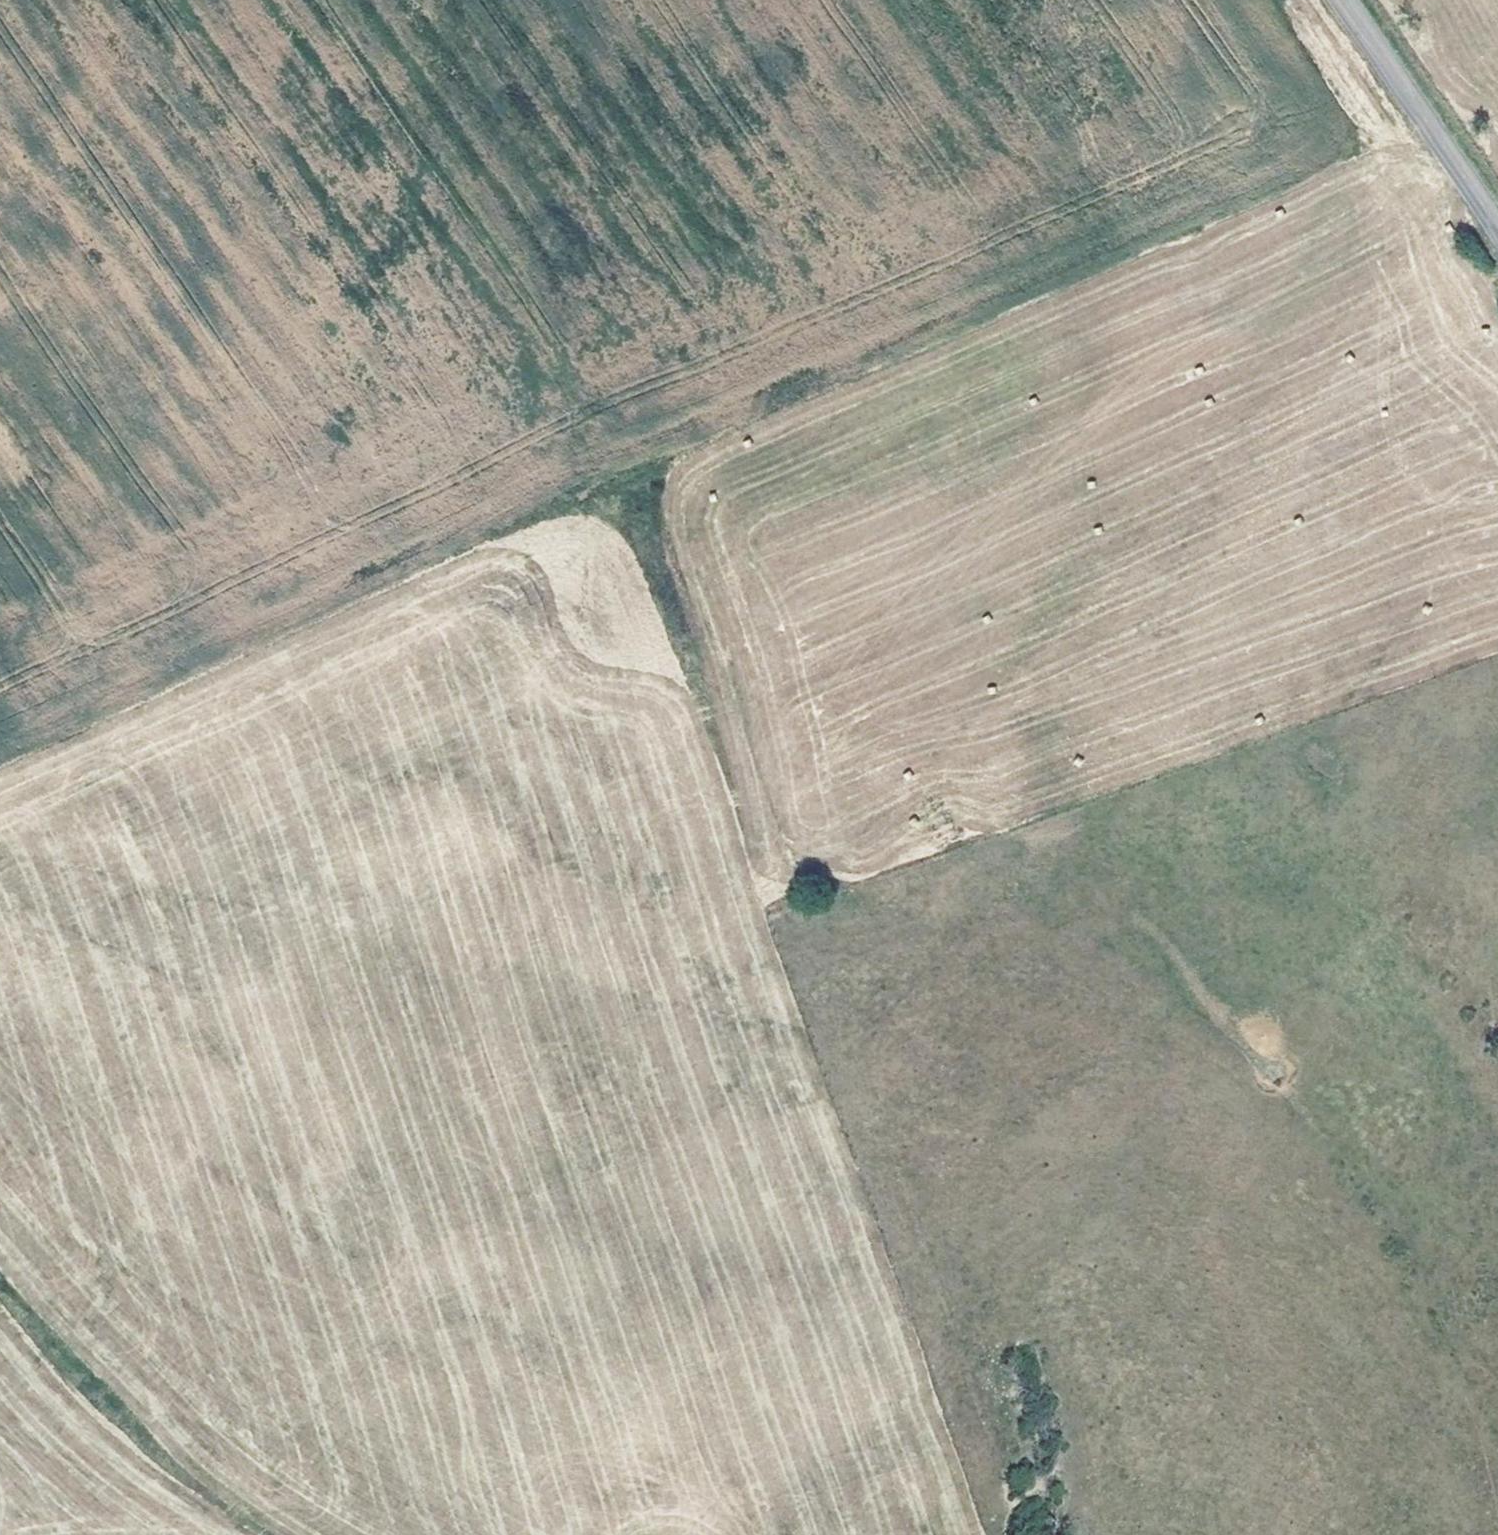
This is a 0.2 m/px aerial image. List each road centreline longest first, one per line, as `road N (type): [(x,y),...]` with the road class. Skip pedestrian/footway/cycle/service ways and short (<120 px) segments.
road 1 (tertiary): [(1342,0),(1497,226)]

